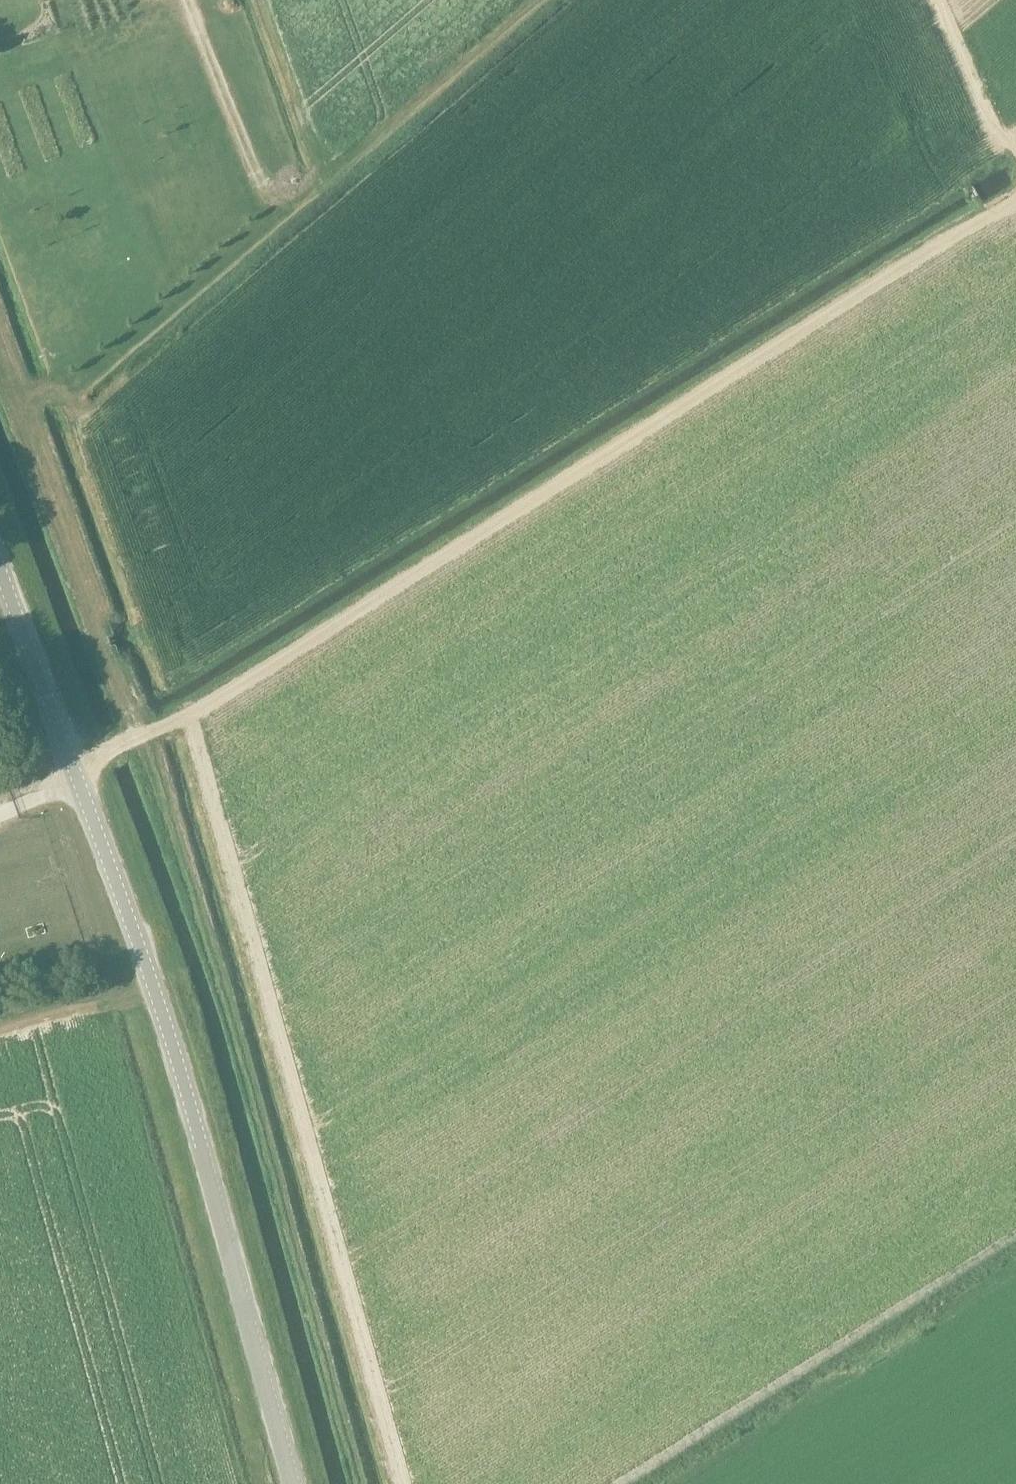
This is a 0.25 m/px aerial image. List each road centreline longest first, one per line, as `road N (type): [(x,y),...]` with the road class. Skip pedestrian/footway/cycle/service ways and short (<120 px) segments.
road 1 (track): [(359,1483),(196,909),(0,356)]
road 2 (track): [(71,760),(185,719),(1015,202)]
road 3 (secondary): [(293,1483),(157,999),(0,572)]
road 4 (track): [(13,392),(70,396),(171,673)]

